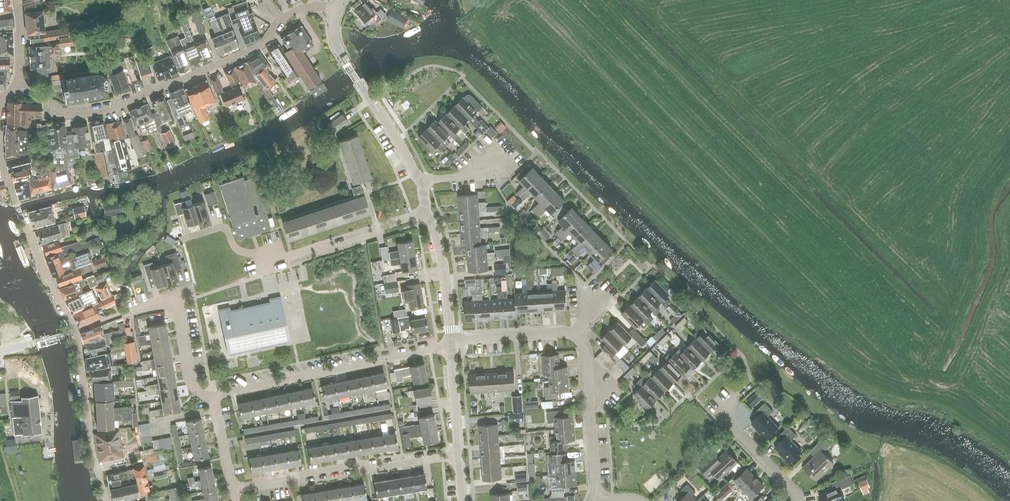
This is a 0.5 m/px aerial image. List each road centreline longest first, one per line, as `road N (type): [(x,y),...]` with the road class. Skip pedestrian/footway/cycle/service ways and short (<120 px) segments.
road 1 (residential): [(106,500),(76,331),(5,175),(0,136)]
road 2 (residential): [(17,84),(70,115),(97,112),(252,50),(283,21)]
road 3 (residential): [(596,497),(580,342),(556,333),(451,340)]
road 4 (residential): [(451,346),(212,397)]
road 5 (residential): [(459,455),(232,489)]
road 6 (tertiary): [(428,210),(397,138),(336,46),(339,11)]
road 7 (residential): [(266,263),(373,237),(382,225),(428,210)]
road 8 (residential): [(800,500),(720,414),(735,399)]
road 9 (residential): [(212,397),(190,378),(177,300),(153,306)]
road 10 (tertiary): [(451,340),(428,210)]

